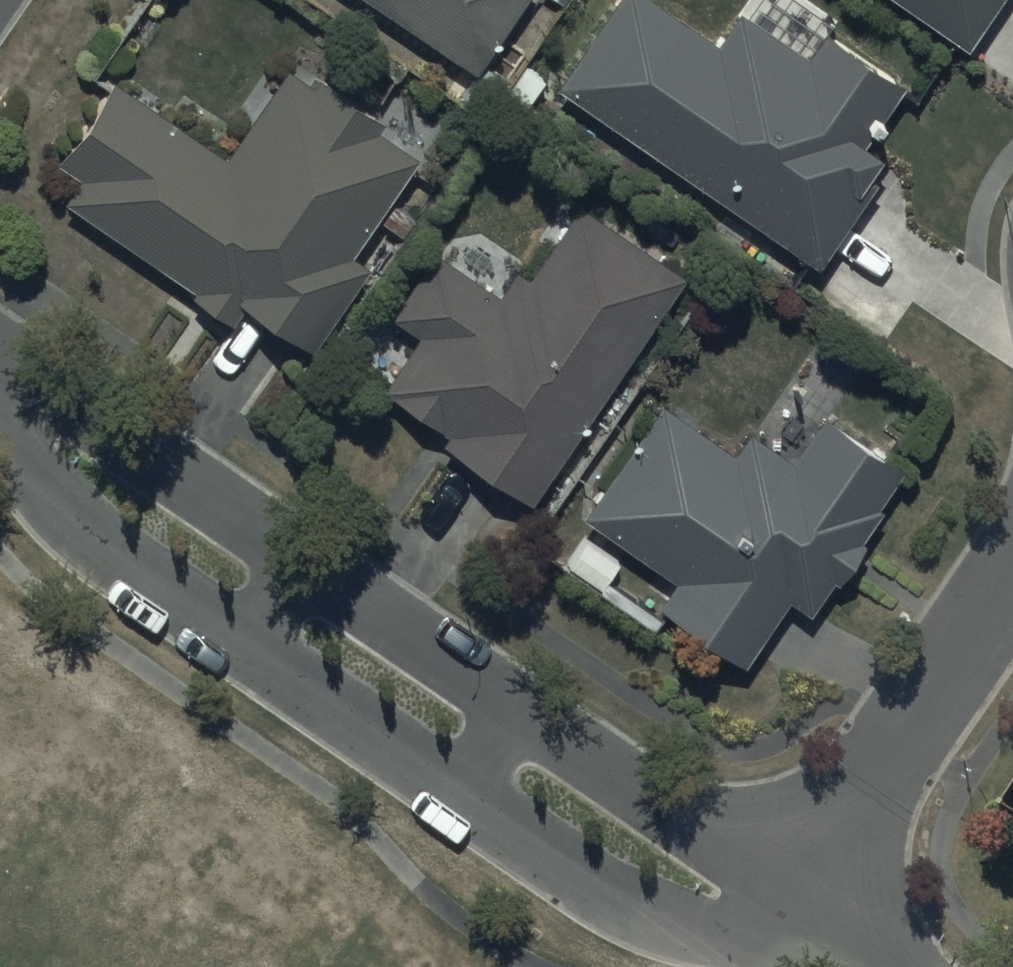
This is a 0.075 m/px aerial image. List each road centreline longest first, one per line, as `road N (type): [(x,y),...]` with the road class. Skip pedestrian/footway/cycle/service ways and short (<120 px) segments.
road 1 (residential): [(785,915),(1012,553)]
road 2 (residential): [(785,915),(672,930),(471,789)]
road 3 (residential): [(254,634),(34,478),(0,399)]
road 4 (residential): [(0,399),(111,423),(307,558)]
road 5 (residential): [(526,707),(717,838),(785,915)]
road 6 (residential): [(471,789),(254,634)]
road 7 (residential): [(307,558),(526,707)]

